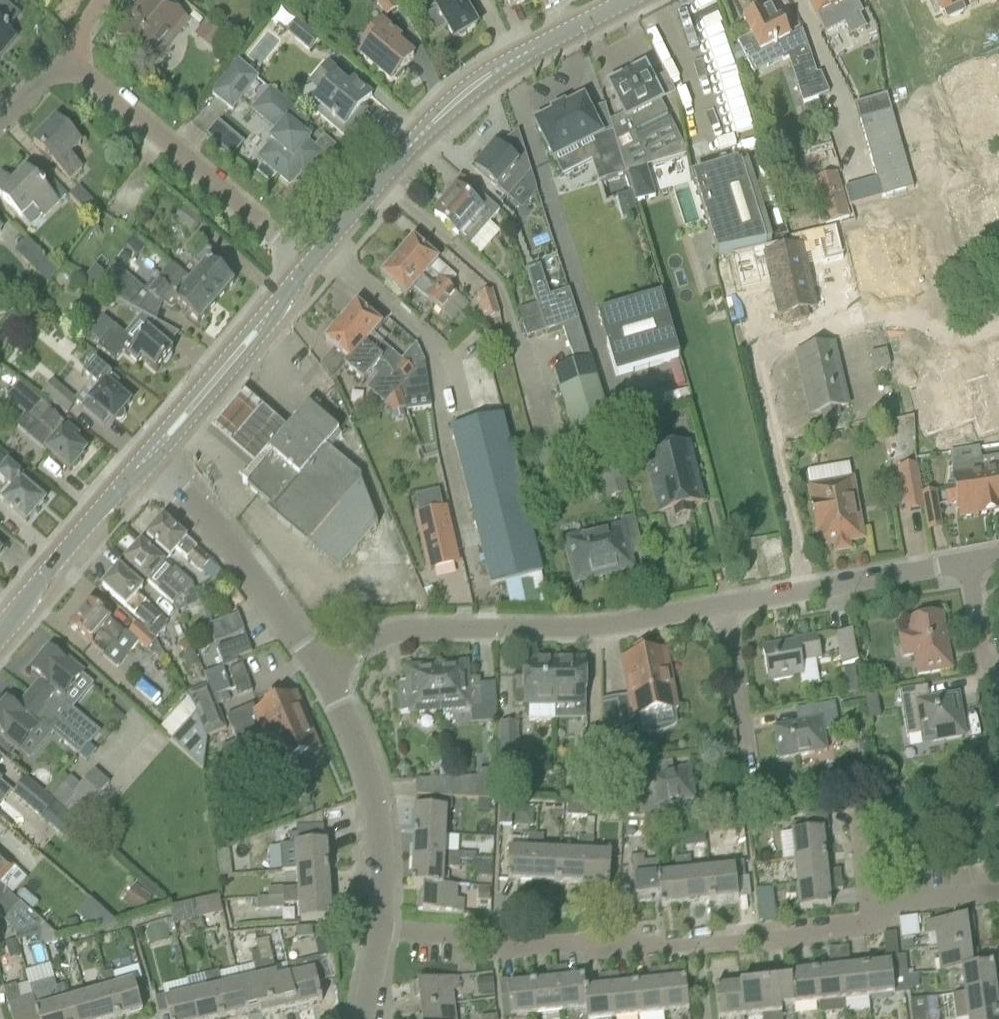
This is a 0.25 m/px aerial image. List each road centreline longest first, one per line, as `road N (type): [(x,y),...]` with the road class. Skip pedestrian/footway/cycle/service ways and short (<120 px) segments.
road 1 (residential): [(868,904),(871,926),(642,948),(620,939),(507,952),(486,938),(379,930)]
road 2 (tertiary): [(305,271),(460,96),(630,0)]
road 3 (residential): [(326,678),(376,639),(403,629),(598,628),(724,607)]
road 4 (unclassified): [(305,271),(68,59)]
road 5 (residential): [(326,678),(193,503),(147,464)]
road 6 (residential): [(379,930),(373,797),(326,678)]
road 7 (tertiary): [(147,464),(305,271)]
road 8 (residential): [(724,607),(966,564)]
road 9 (tertiary): [(0,639),(147,464)]
road 10 (residential): [(724,607),(750,787)]
road 11 (residential): [(996,724),(966,564)]
road 12 (residential): [(876,319),(920,311),(957,337),(998,325)]
road 13 (residential): [(998,892),(868,904)]

